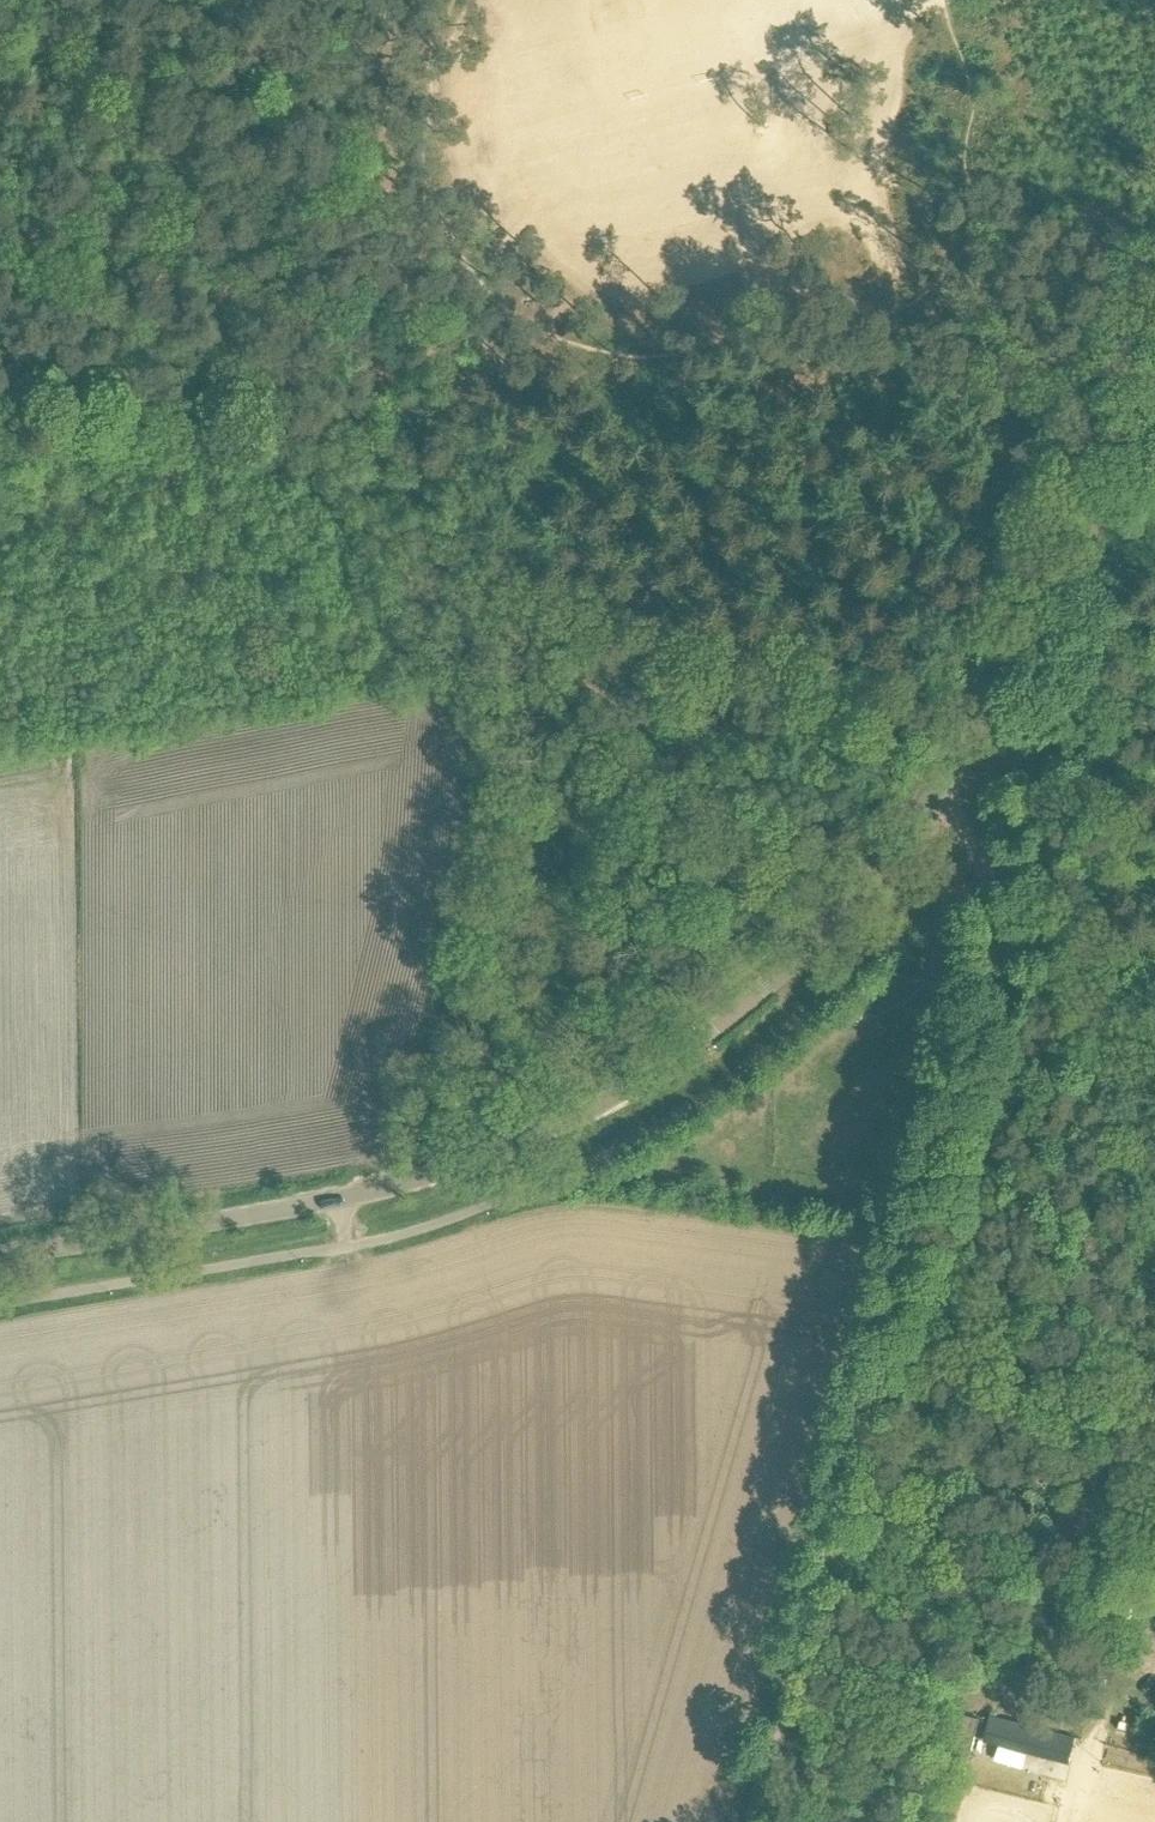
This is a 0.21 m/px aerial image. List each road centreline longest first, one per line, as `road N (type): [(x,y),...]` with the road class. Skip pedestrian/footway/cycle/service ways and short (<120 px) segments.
road 1 (tertiary): [(0,1255),(311,1203),(498,1150),(626,1088),(746,1002),(813,944),(936,801),(981,716),(1049,550),(1154,264)]
road 2 (track): [(753,1821),(983,1015),(987,883),(976,860)]

